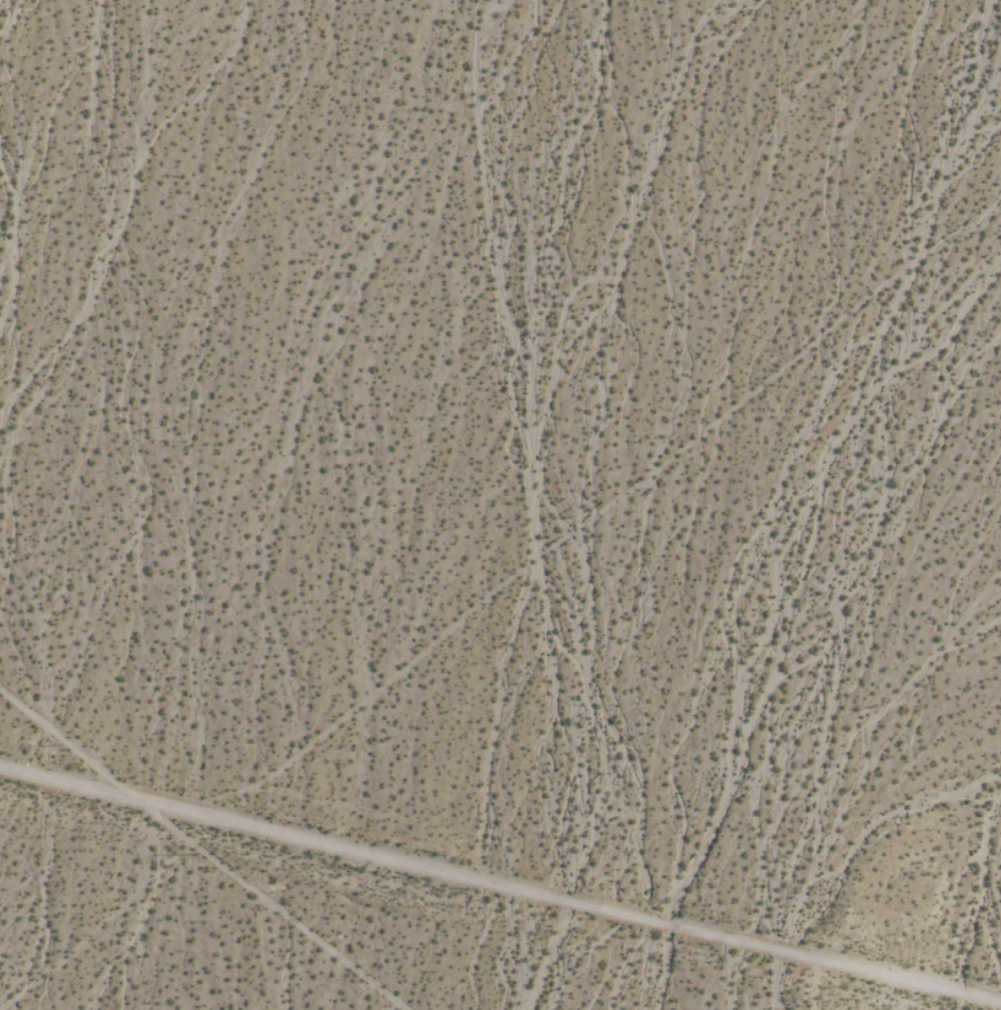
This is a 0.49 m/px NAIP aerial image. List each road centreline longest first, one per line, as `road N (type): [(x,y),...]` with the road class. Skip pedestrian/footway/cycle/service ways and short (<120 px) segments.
road 1 (track): [(1000,994),(0,759)]

